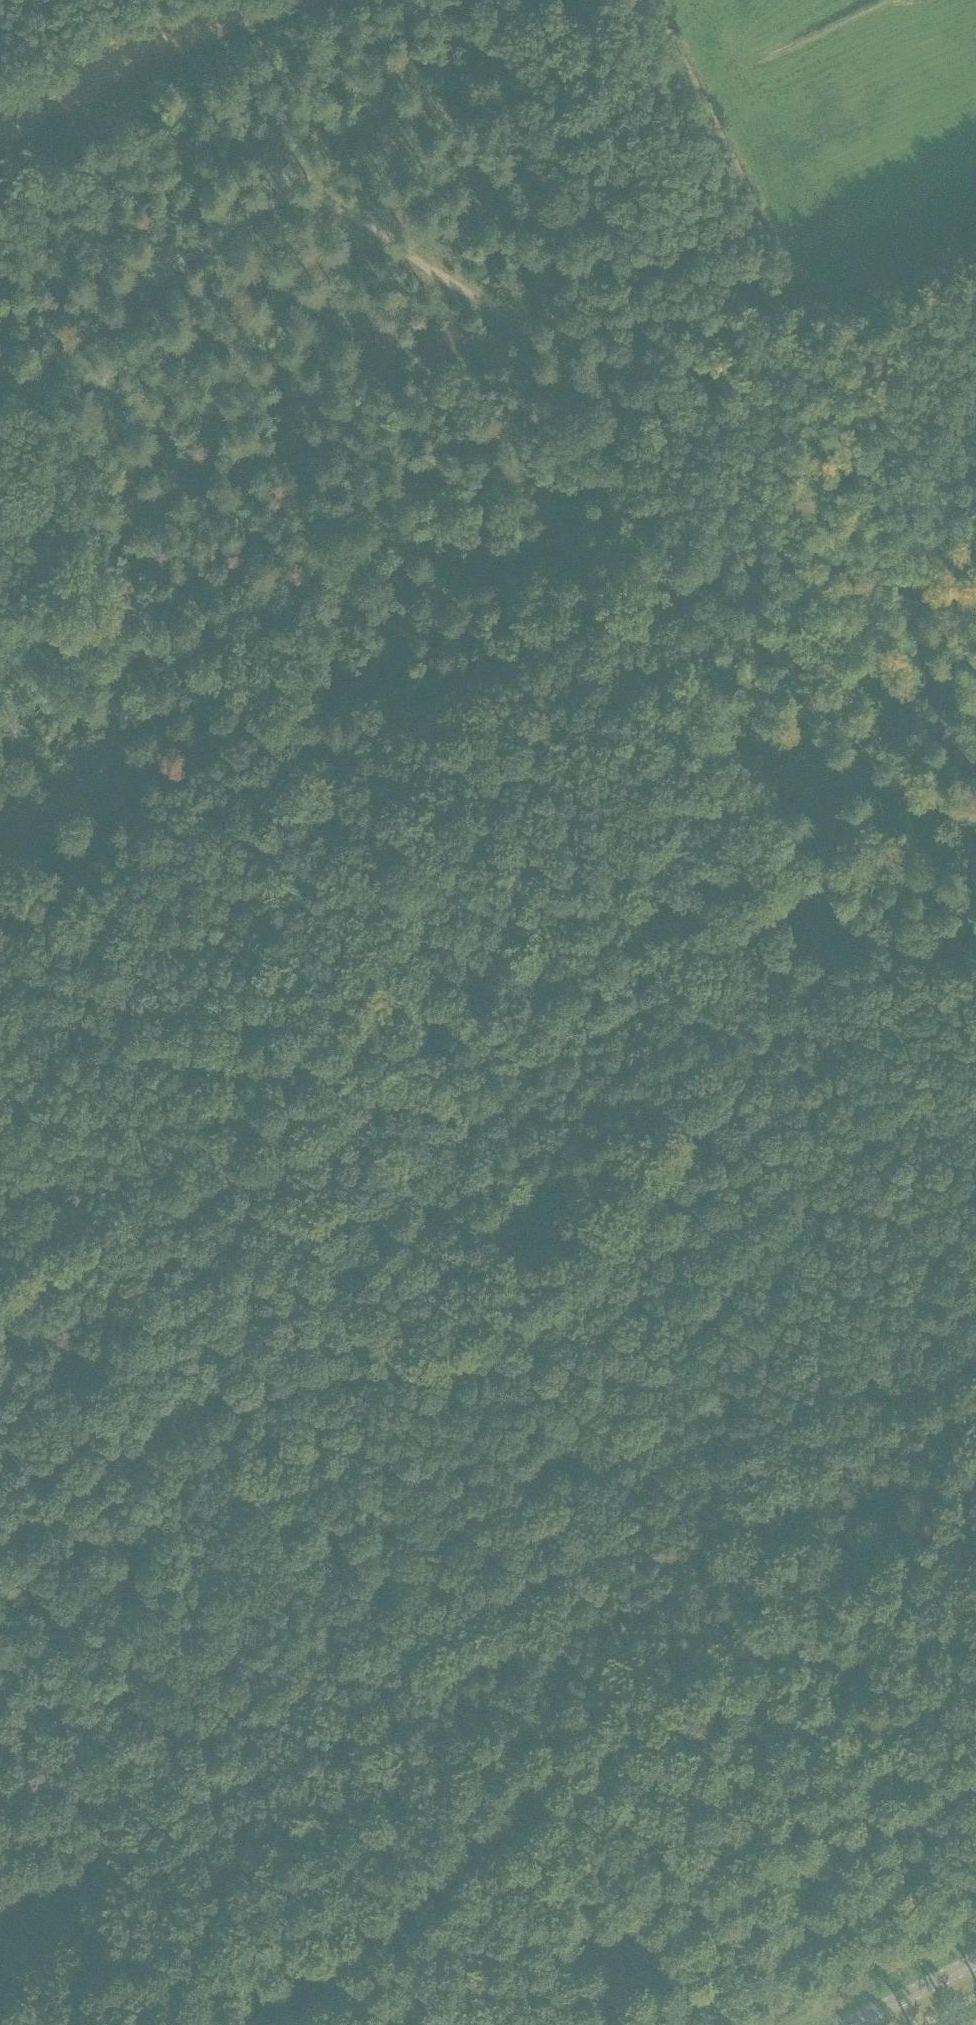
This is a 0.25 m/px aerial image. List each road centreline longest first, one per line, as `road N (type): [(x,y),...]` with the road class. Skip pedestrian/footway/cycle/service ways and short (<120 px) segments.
road 1 (unclassified): [(860,2024),(975,1966)]

